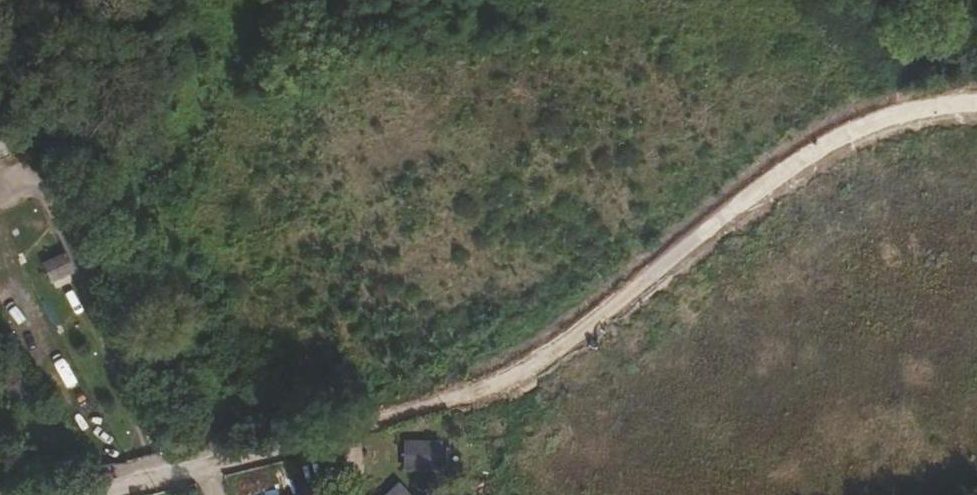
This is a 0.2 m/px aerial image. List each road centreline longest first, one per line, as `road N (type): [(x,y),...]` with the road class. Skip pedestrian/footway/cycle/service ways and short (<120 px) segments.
road 1 (track): [(79,494),(337,427),(524,363),(845,119),(945,87),(976,90)]

